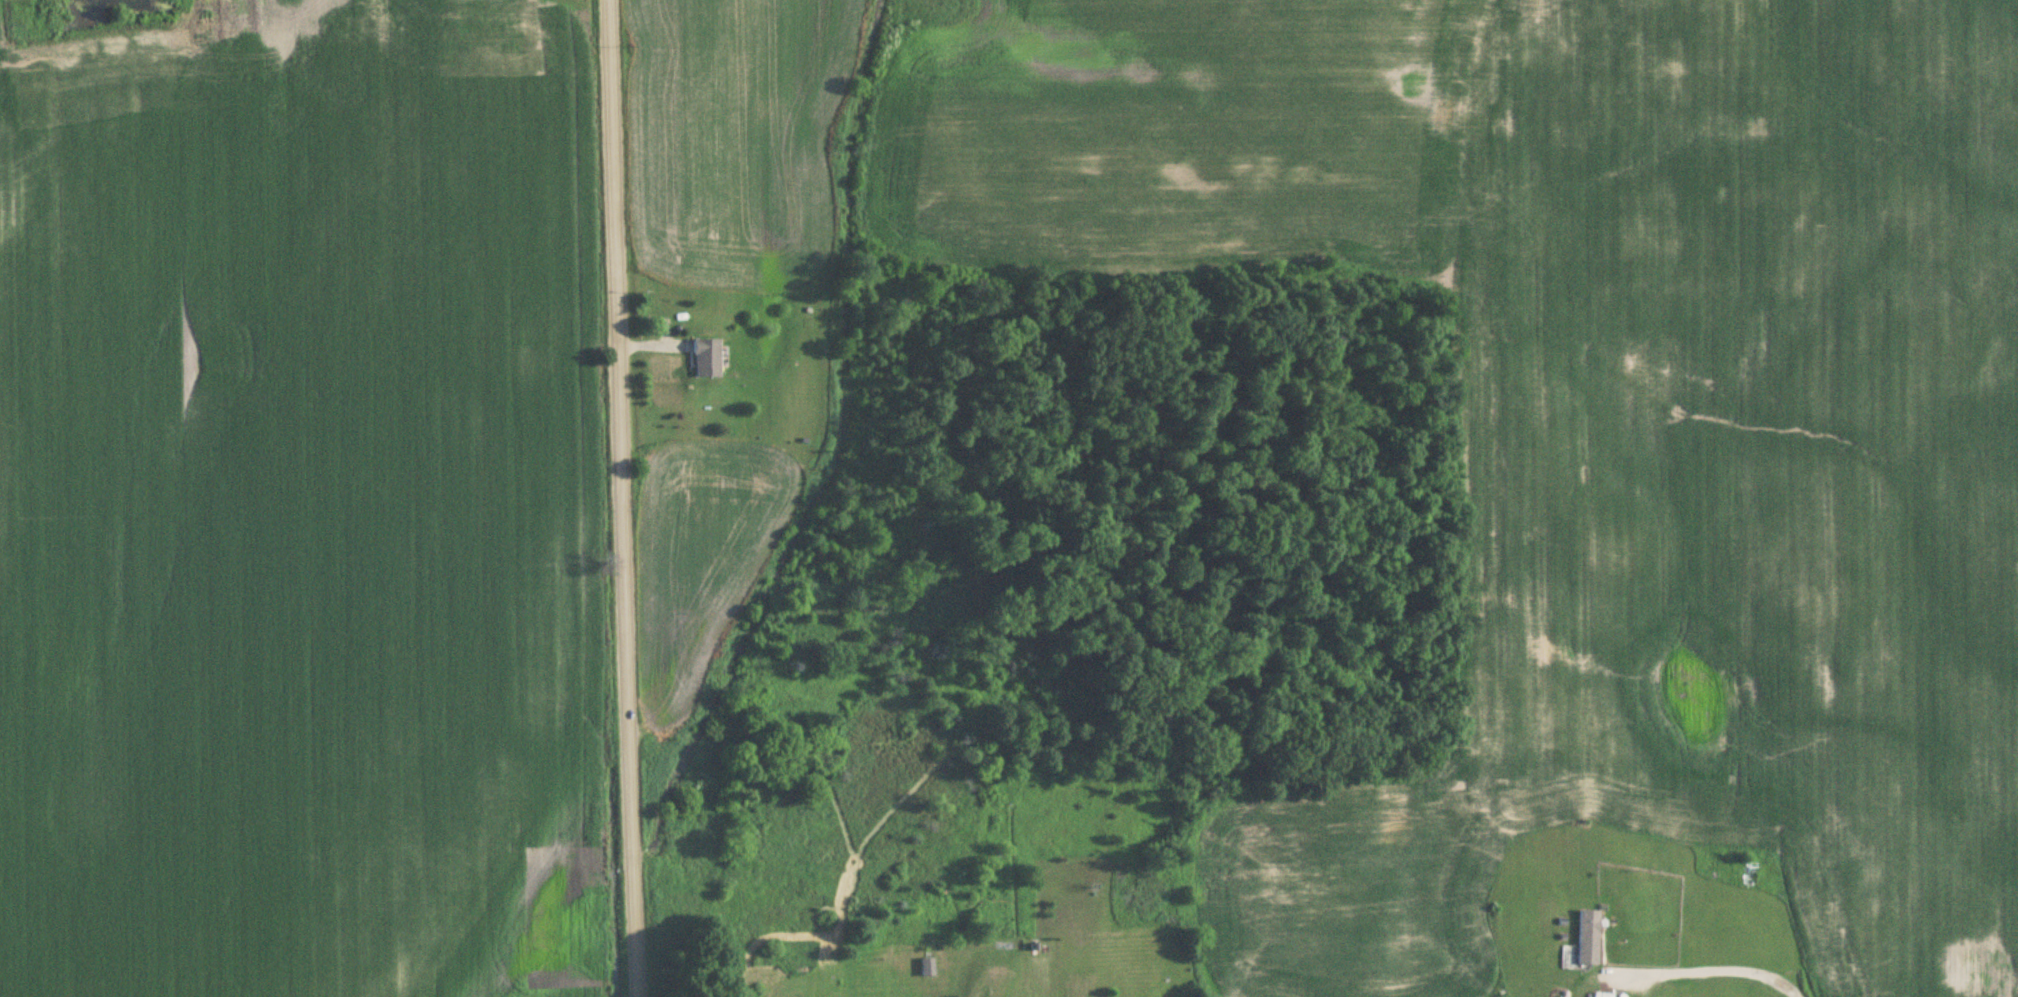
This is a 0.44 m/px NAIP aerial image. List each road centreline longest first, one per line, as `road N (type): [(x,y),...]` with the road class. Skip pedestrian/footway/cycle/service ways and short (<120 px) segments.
road 1 (residential): [(635,996),(606,0)]

